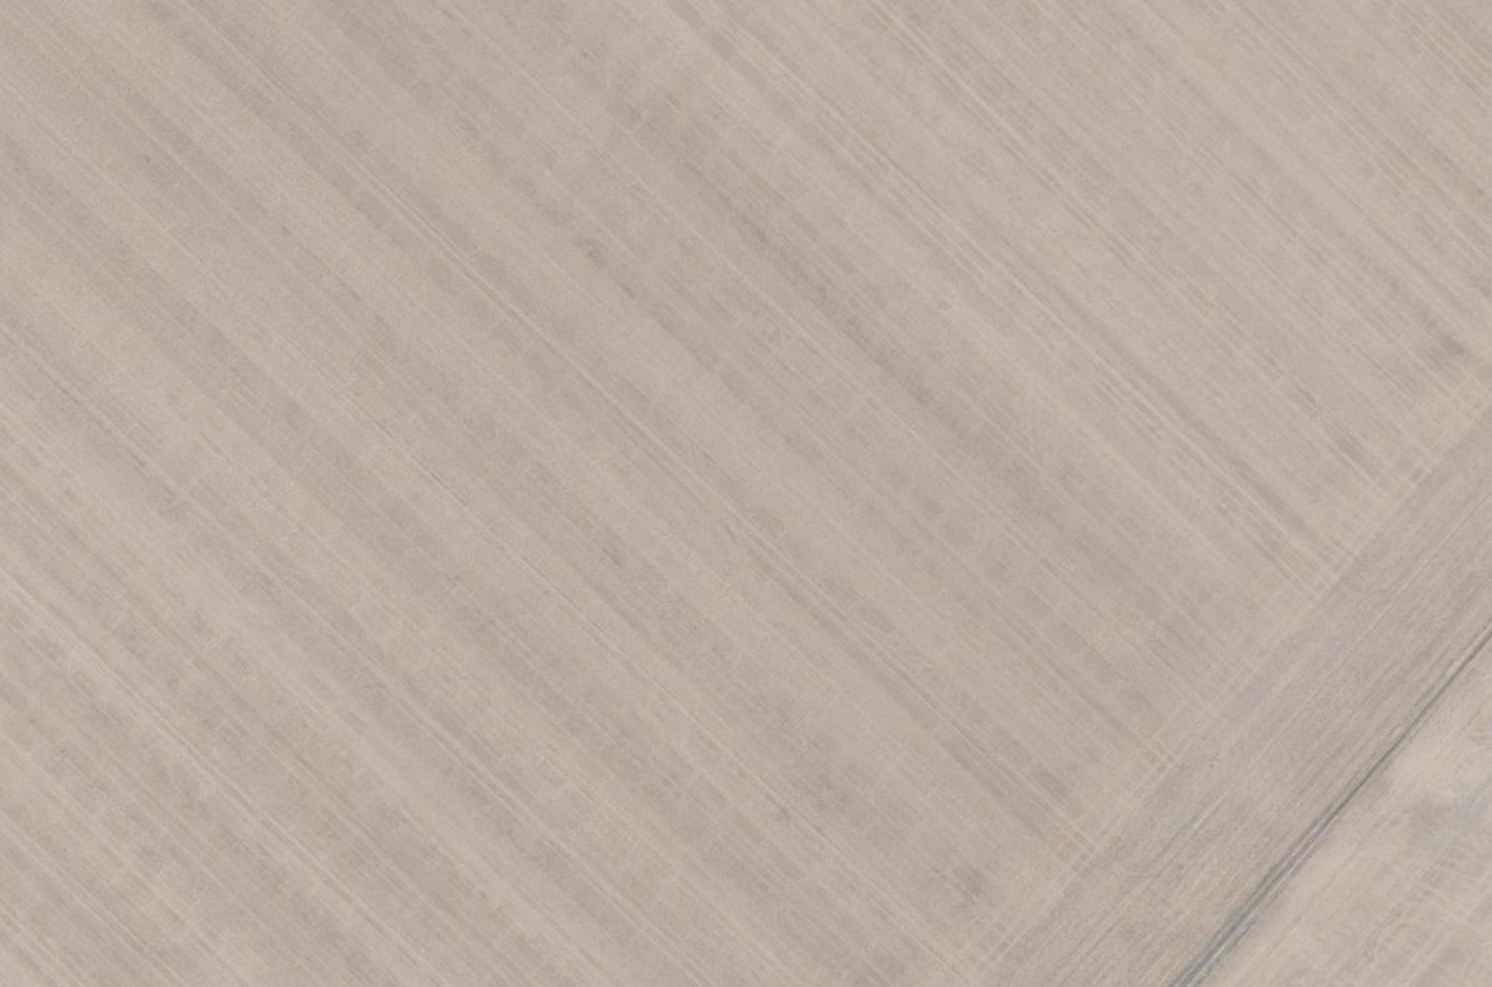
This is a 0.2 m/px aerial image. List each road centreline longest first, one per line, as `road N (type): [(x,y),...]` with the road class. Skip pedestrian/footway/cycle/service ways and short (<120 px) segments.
road 1 (track): [(1491,672),(1207,986)]

